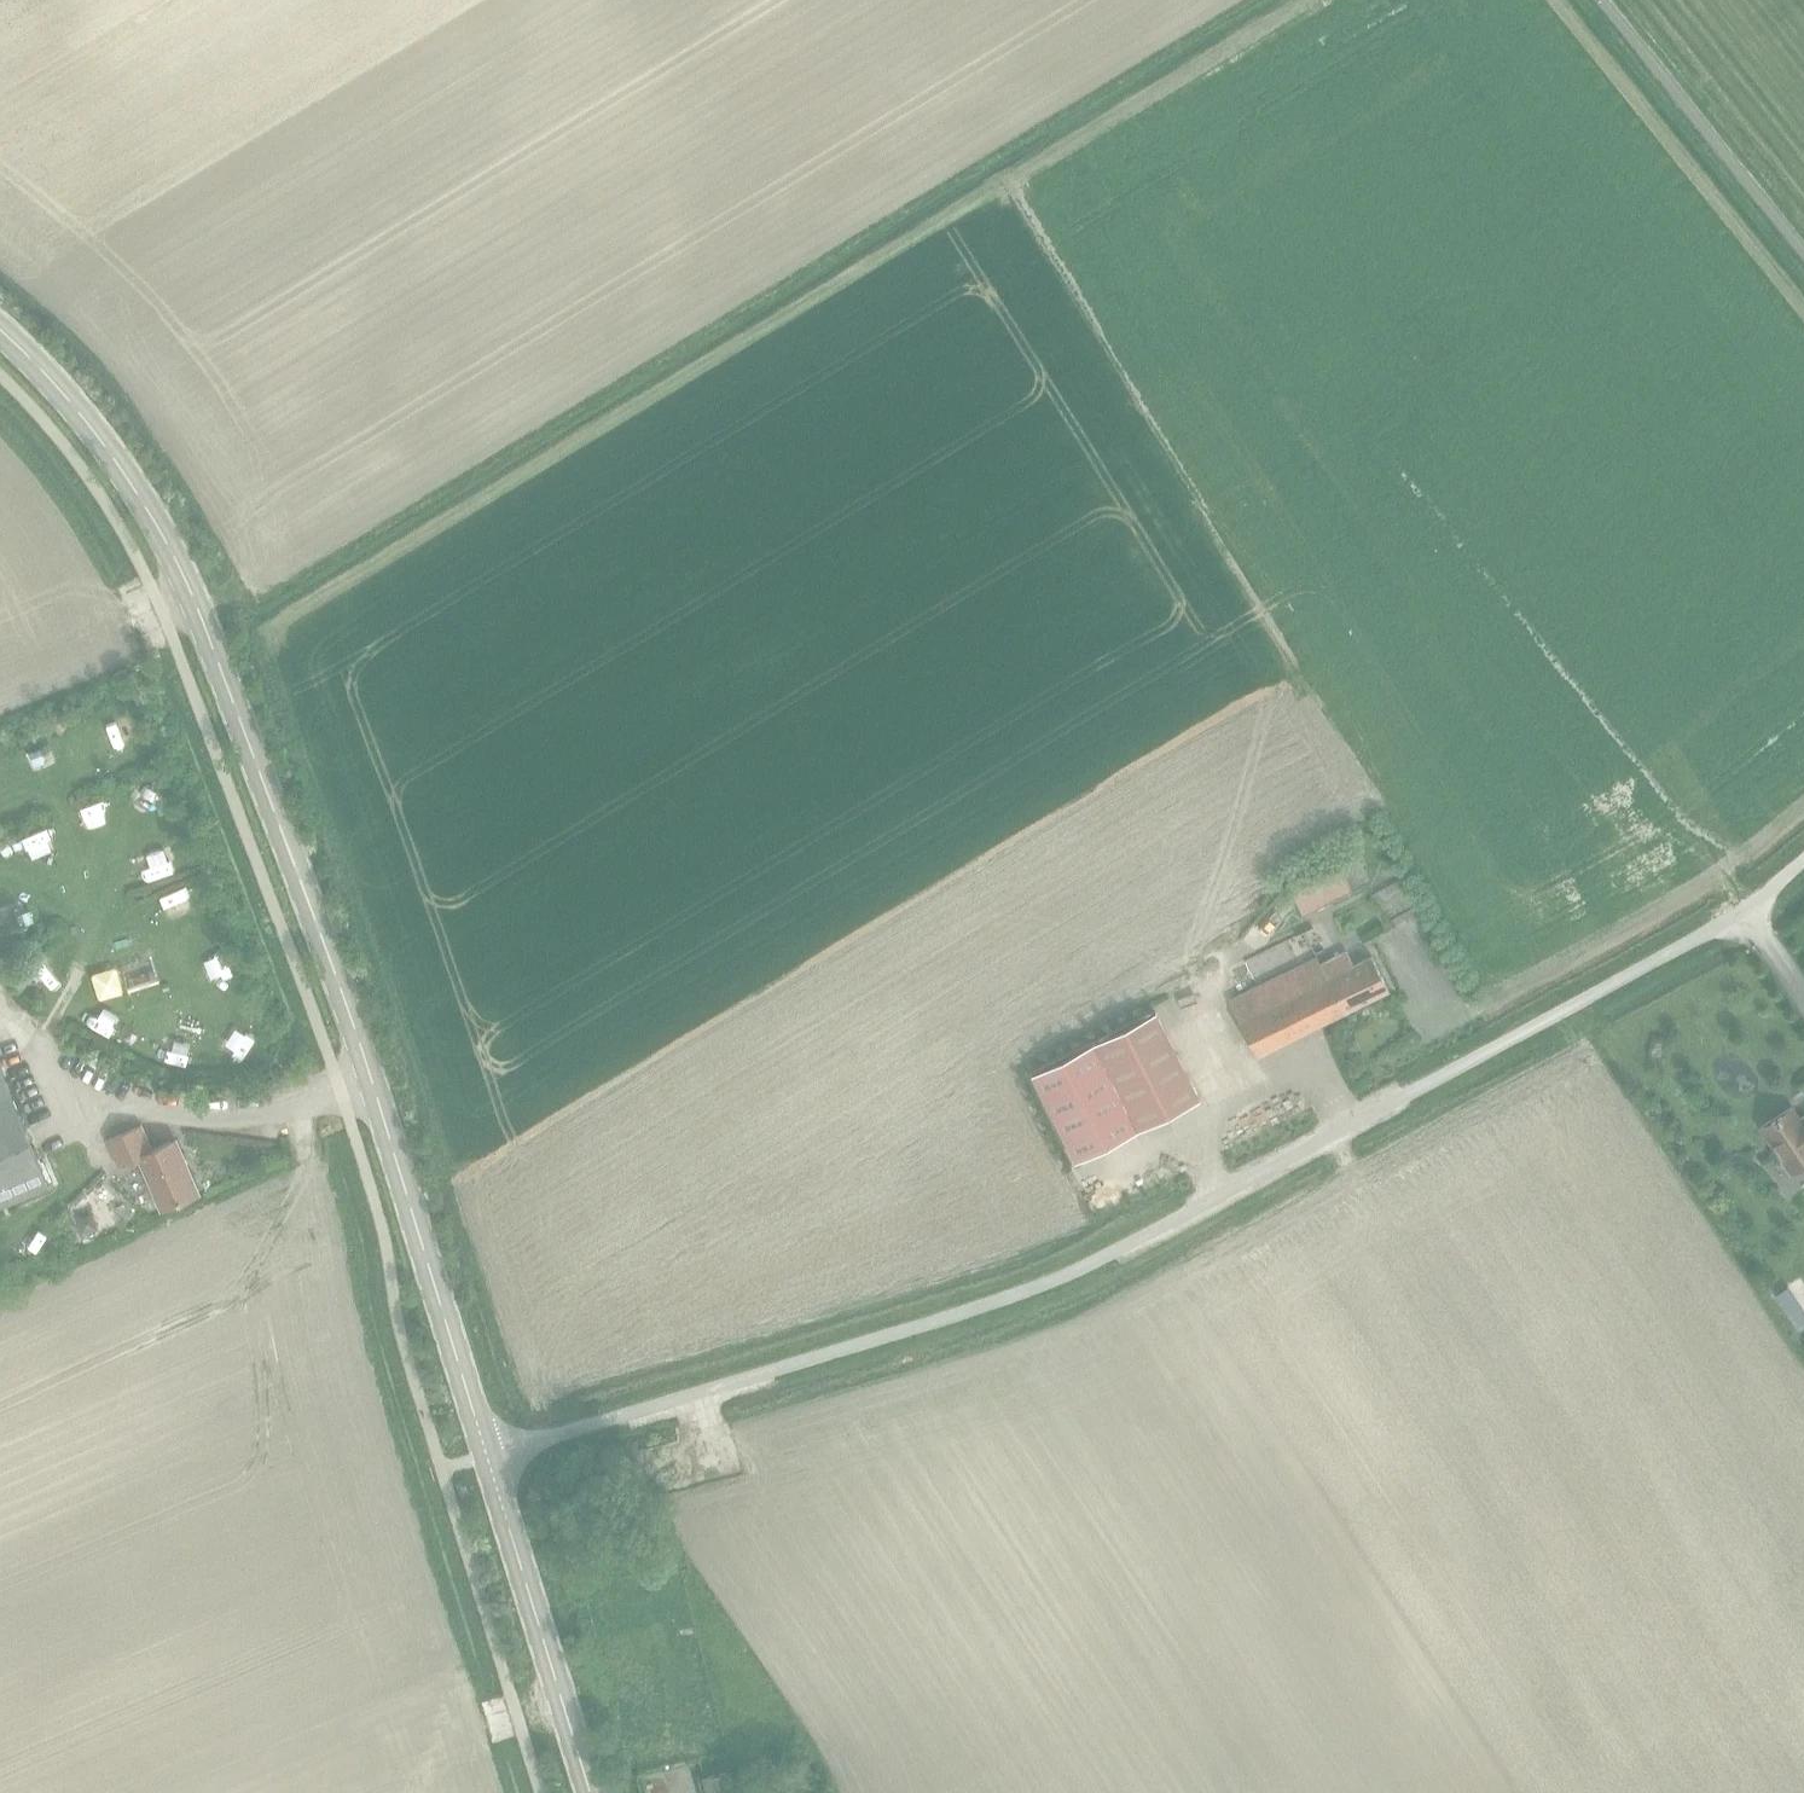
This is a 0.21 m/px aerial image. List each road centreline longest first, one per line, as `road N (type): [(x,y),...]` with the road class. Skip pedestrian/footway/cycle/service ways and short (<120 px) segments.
road 1 (unclassified): [(486,1453),(967,1312),(1066,1274),(1709,931),(1803,857)]
road 2 (secondary): [(486,1453),(390,1144),(202,618),(151,509),(99,432),(0,331)]
road 3 (secondary): [(588,1792),(486,1453)]

